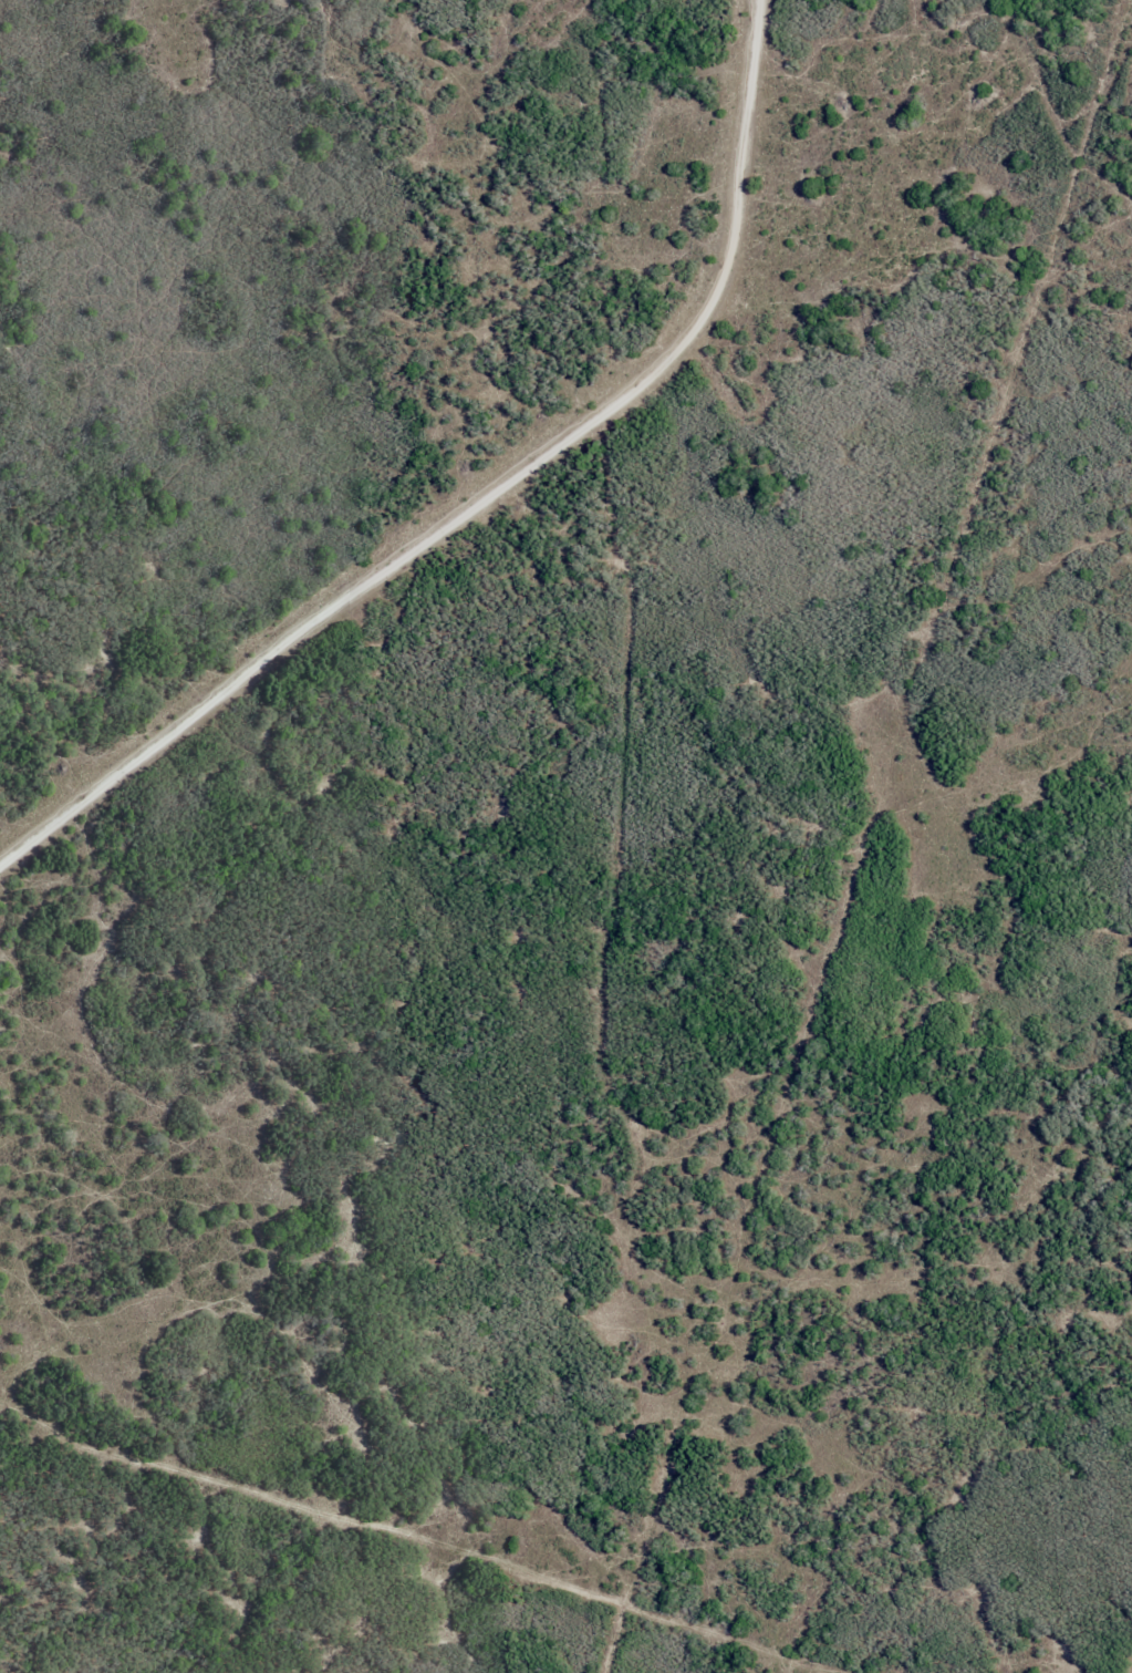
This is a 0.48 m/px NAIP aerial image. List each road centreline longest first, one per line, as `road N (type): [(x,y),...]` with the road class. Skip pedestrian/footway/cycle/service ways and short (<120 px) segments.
road 1 (residential): [(0,874),(650,384),(718,304),(751,0)]

